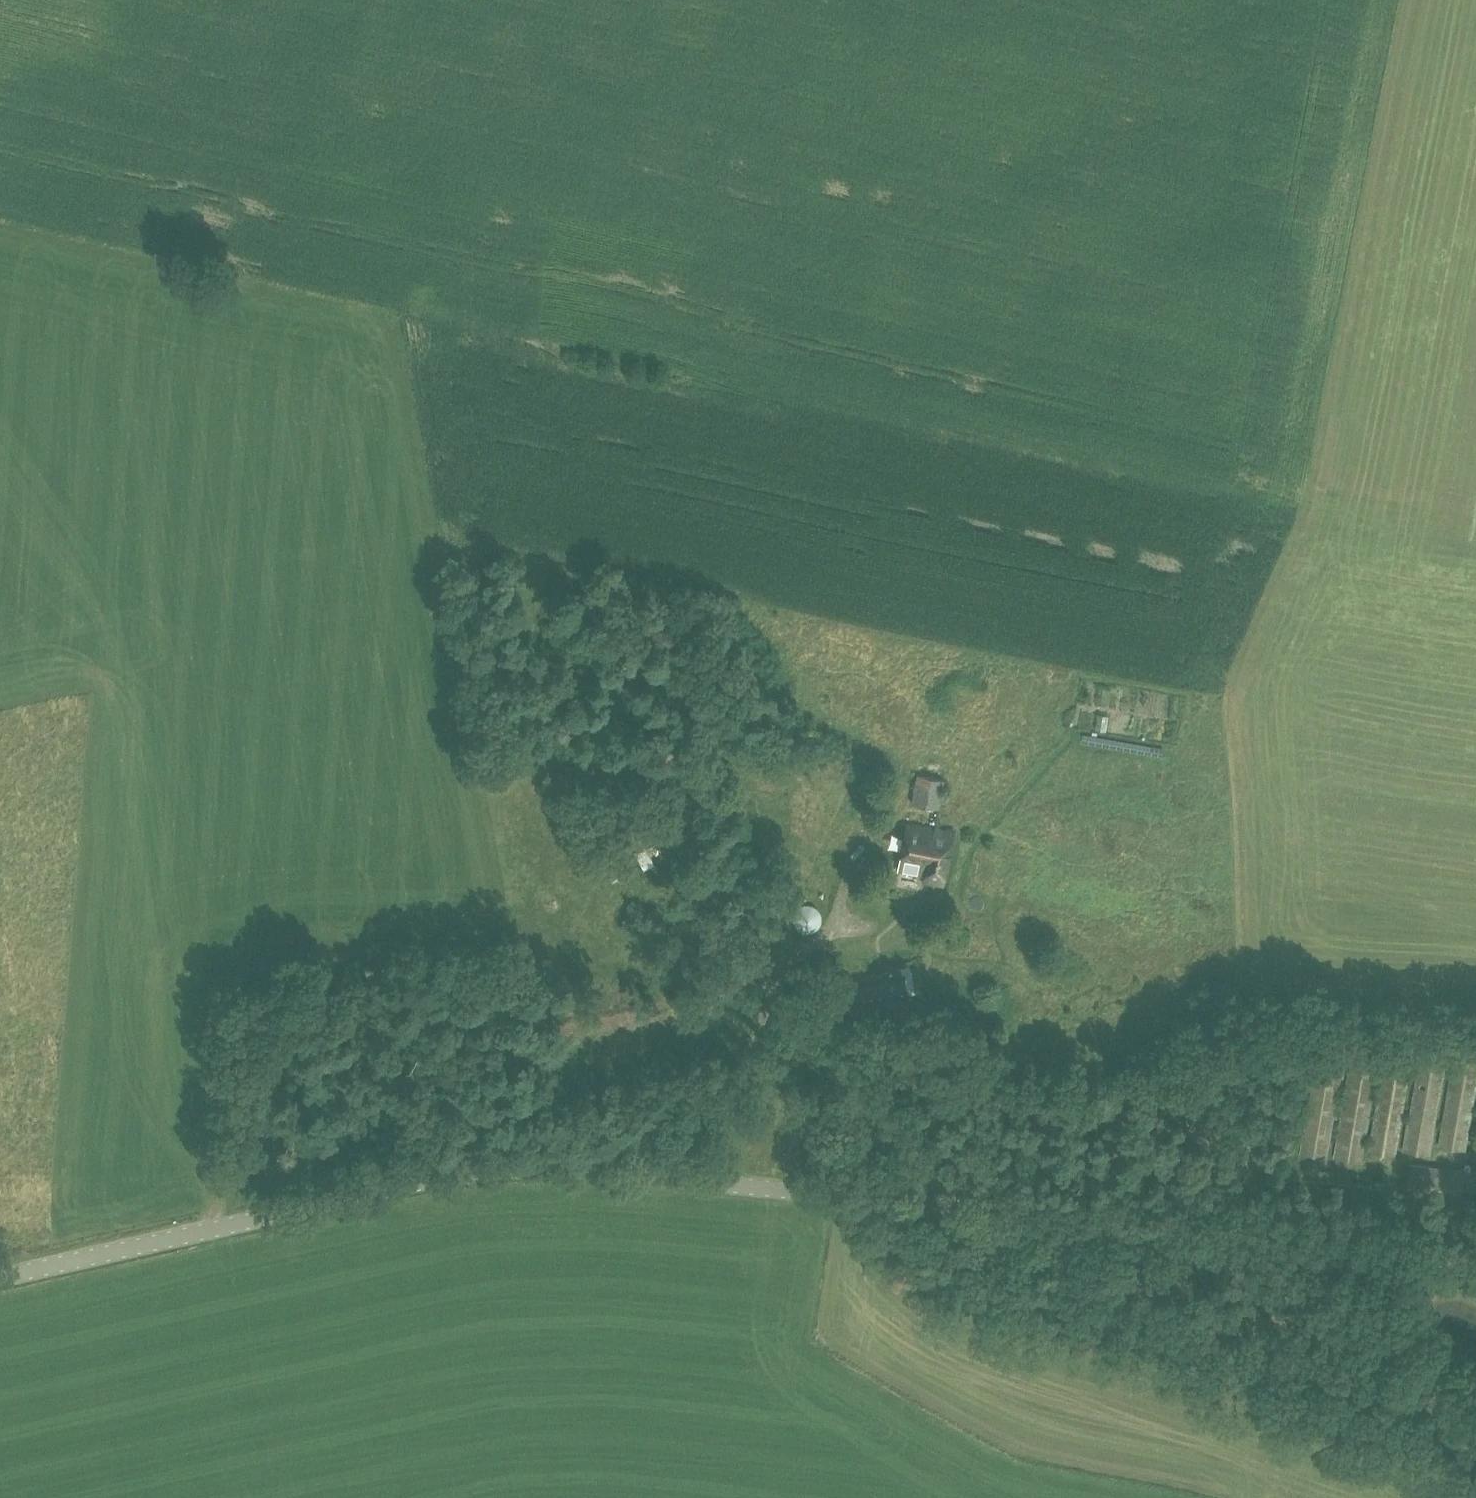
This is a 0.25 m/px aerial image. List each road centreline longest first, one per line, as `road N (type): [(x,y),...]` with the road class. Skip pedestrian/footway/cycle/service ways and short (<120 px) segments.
road 1 (tertiary): [(0,1281),(504,1171),(1475,1273)]

